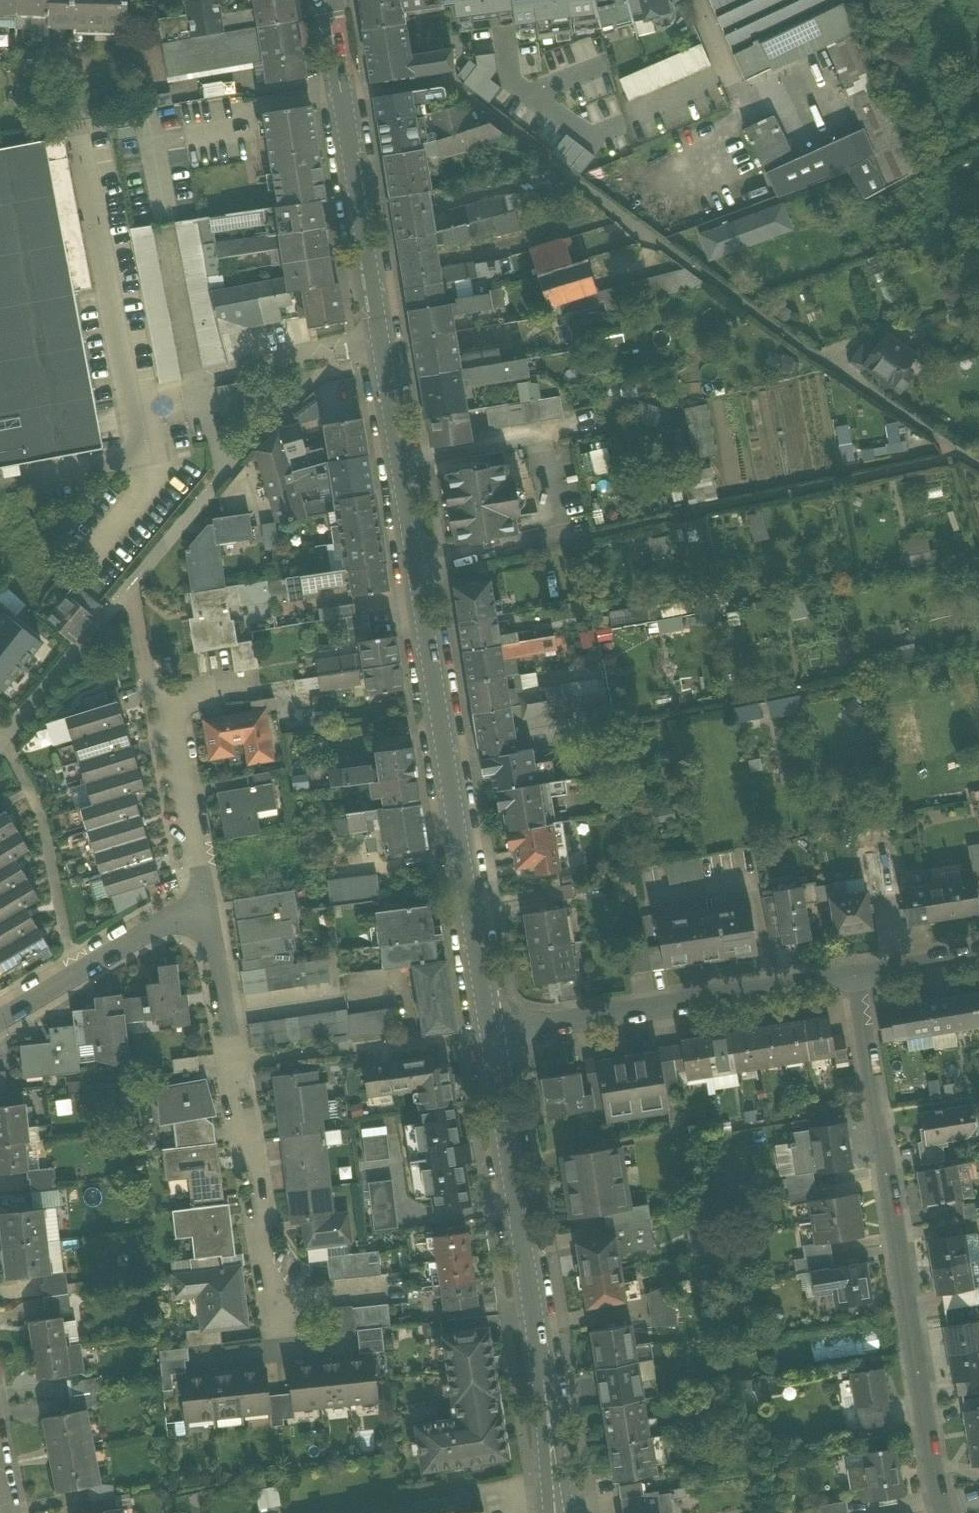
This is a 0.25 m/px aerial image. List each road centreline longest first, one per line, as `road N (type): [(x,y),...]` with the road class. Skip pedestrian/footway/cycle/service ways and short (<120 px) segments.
road 1 (secondary): [(491,1035),(341,93)]
road 2 (unclassified): [(341,93),(444,80),(748,308),(978,464)]
road 3 (residential): [(940,1512),(852,977)]
road 4 (secondary): [(558,1512),(491,1035)]
road 5 (residential): [(287,1344),(207,893)]
road 6 (residential): [(852,977),(491,1035)]
road 7 (residential): [(0,1017),(207,893)]
road 8 (residential): [(207,893),(163,703)]
road 9 (residential): [(978,954),(852,977)]

